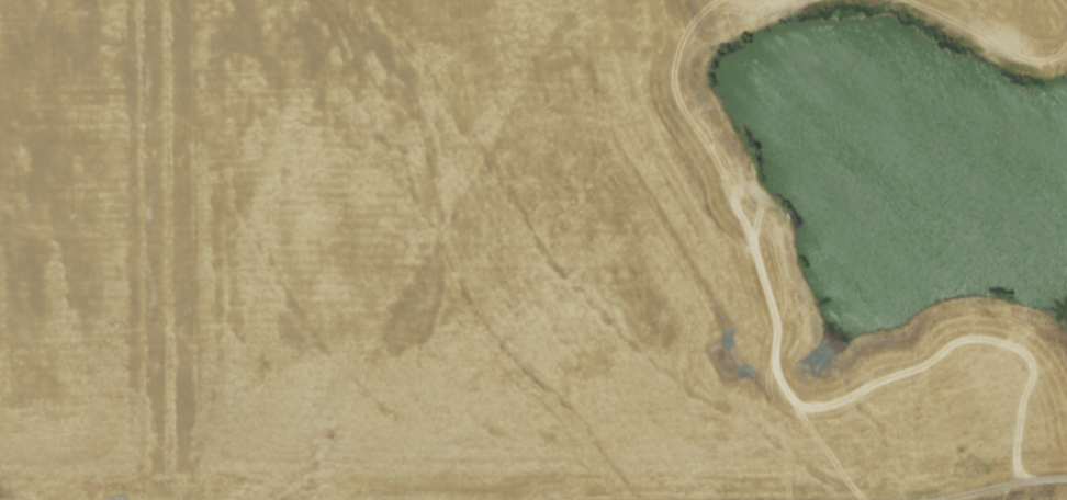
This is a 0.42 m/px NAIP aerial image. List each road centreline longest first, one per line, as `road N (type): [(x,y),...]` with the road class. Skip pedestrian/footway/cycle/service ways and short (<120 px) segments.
road 1 (track): [(933,499),(1066,477)]

